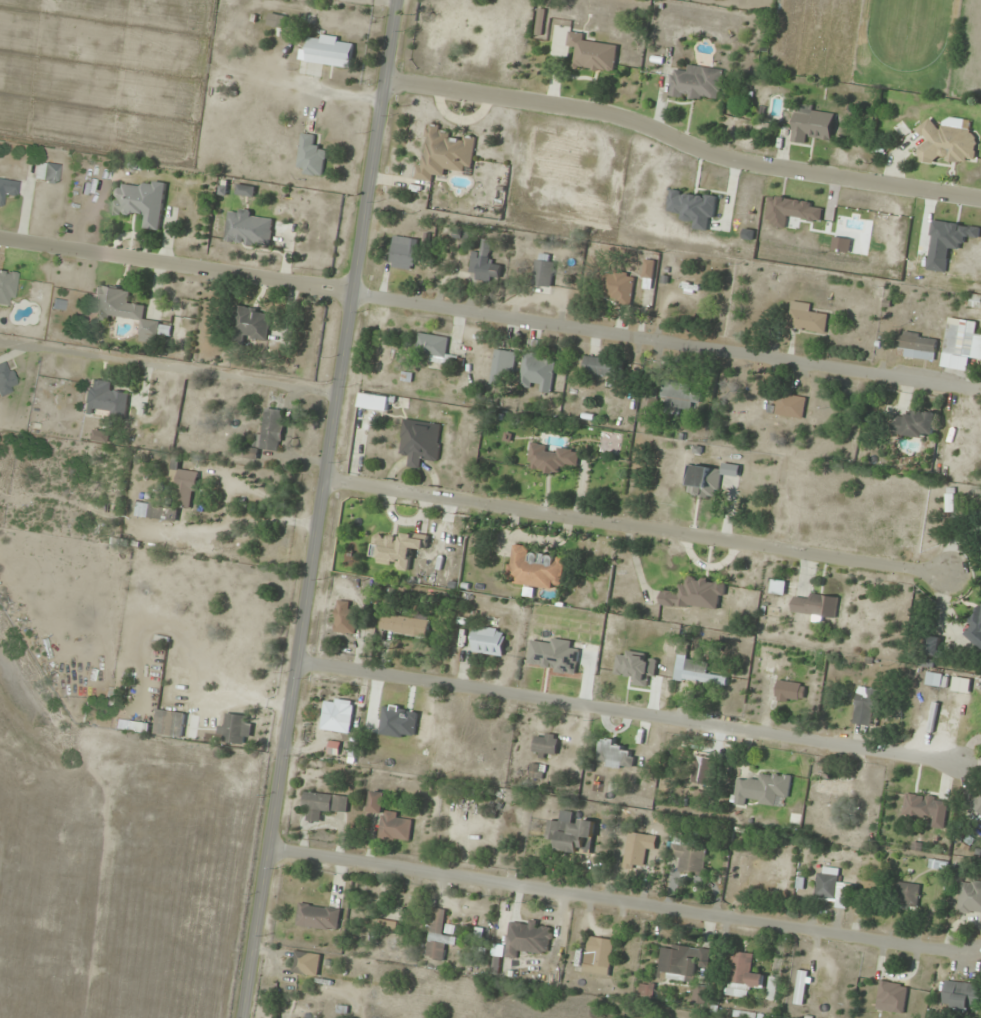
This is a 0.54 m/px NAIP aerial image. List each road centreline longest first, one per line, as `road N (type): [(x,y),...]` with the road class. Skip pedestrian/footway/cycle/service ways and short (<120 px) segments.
road 1 (tertiary): [(243,1017),(399,0)]
road 2 (residential): [(269,854),(980,955)]
road 3 (residential): [(301,665),(954,766)]
road 4 (residential): [(356,290),(980,398)]
road 5 (residential): [(327,488),(949,580)]
road 6 (residential): [(980,199),(712,157),(583,107),(387,81)]
road 7 (residential): [(356,290),(0,237)]

